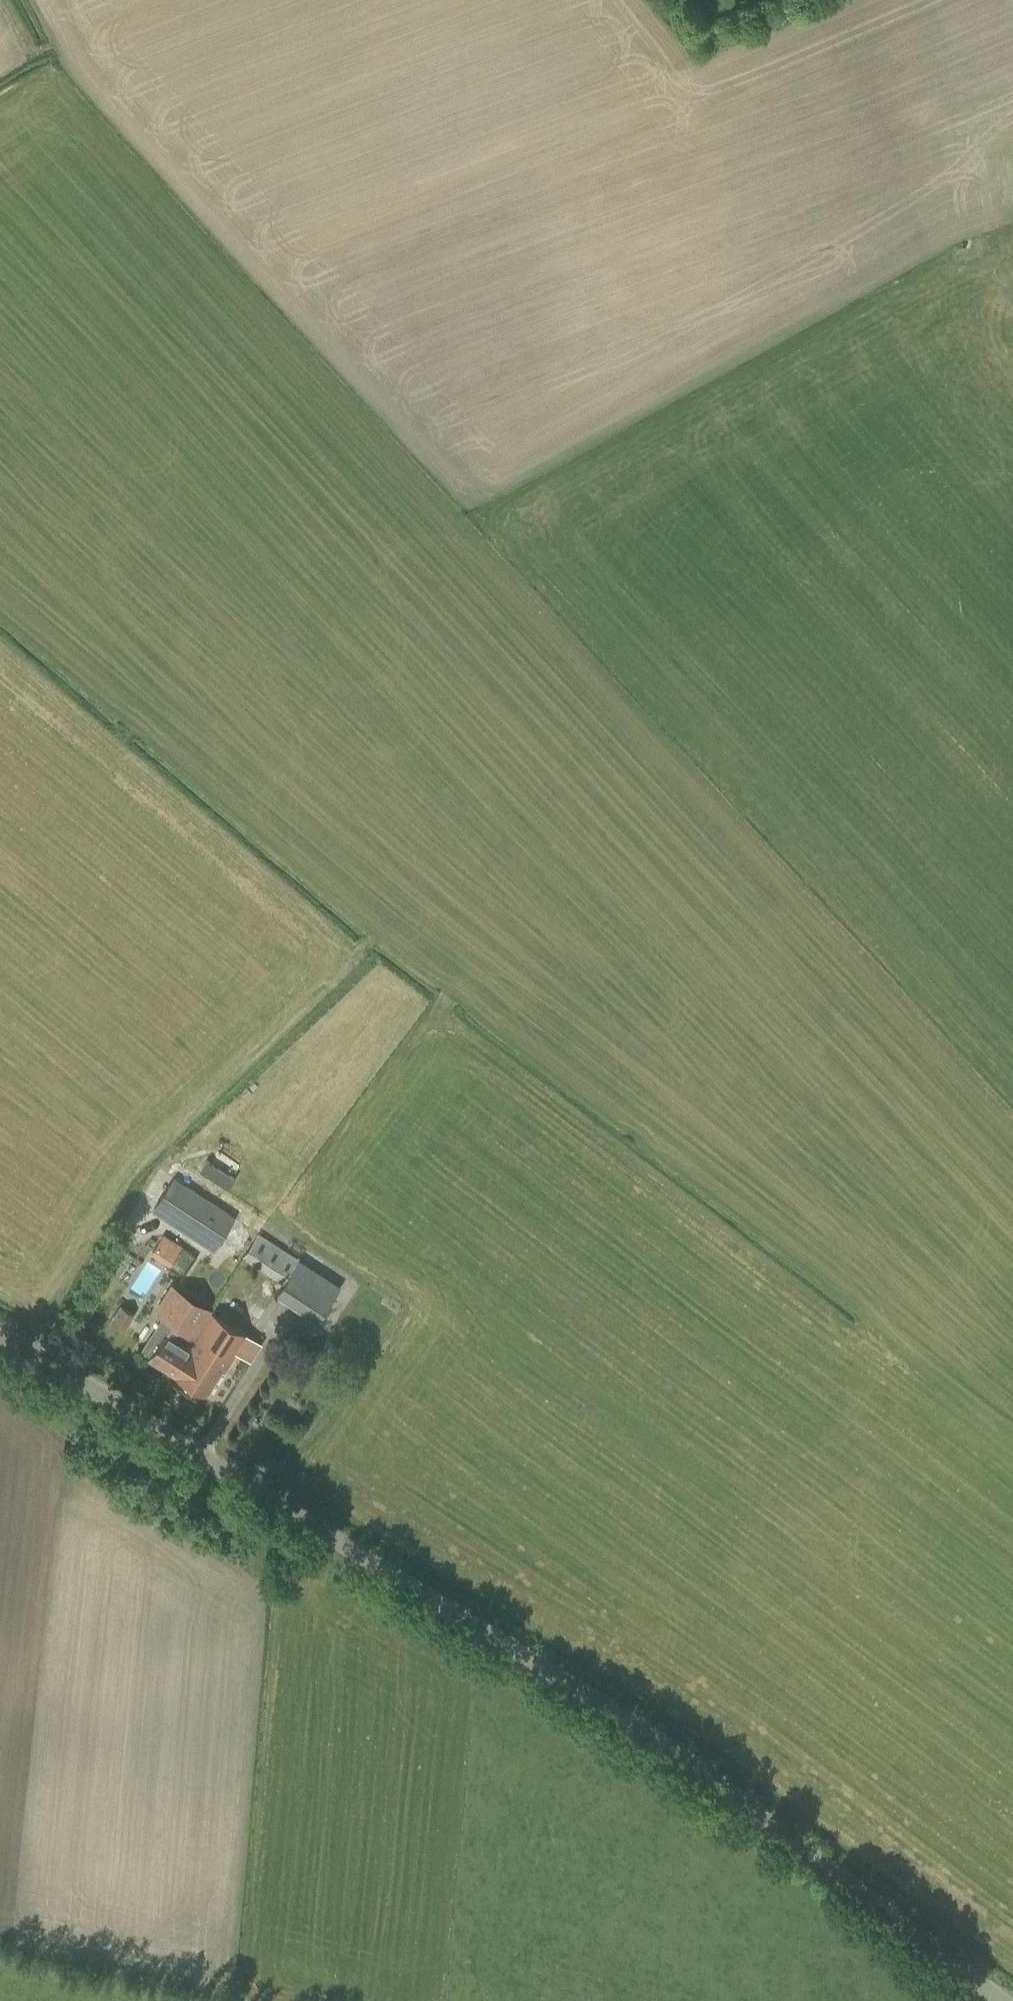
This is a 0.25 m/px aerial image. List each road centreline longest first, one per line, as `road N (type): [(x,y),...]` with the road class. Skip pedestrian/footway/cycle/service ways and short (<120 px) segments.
road 1 (unclassified): [(1008,2000),(723,1784),(0,1333)]

